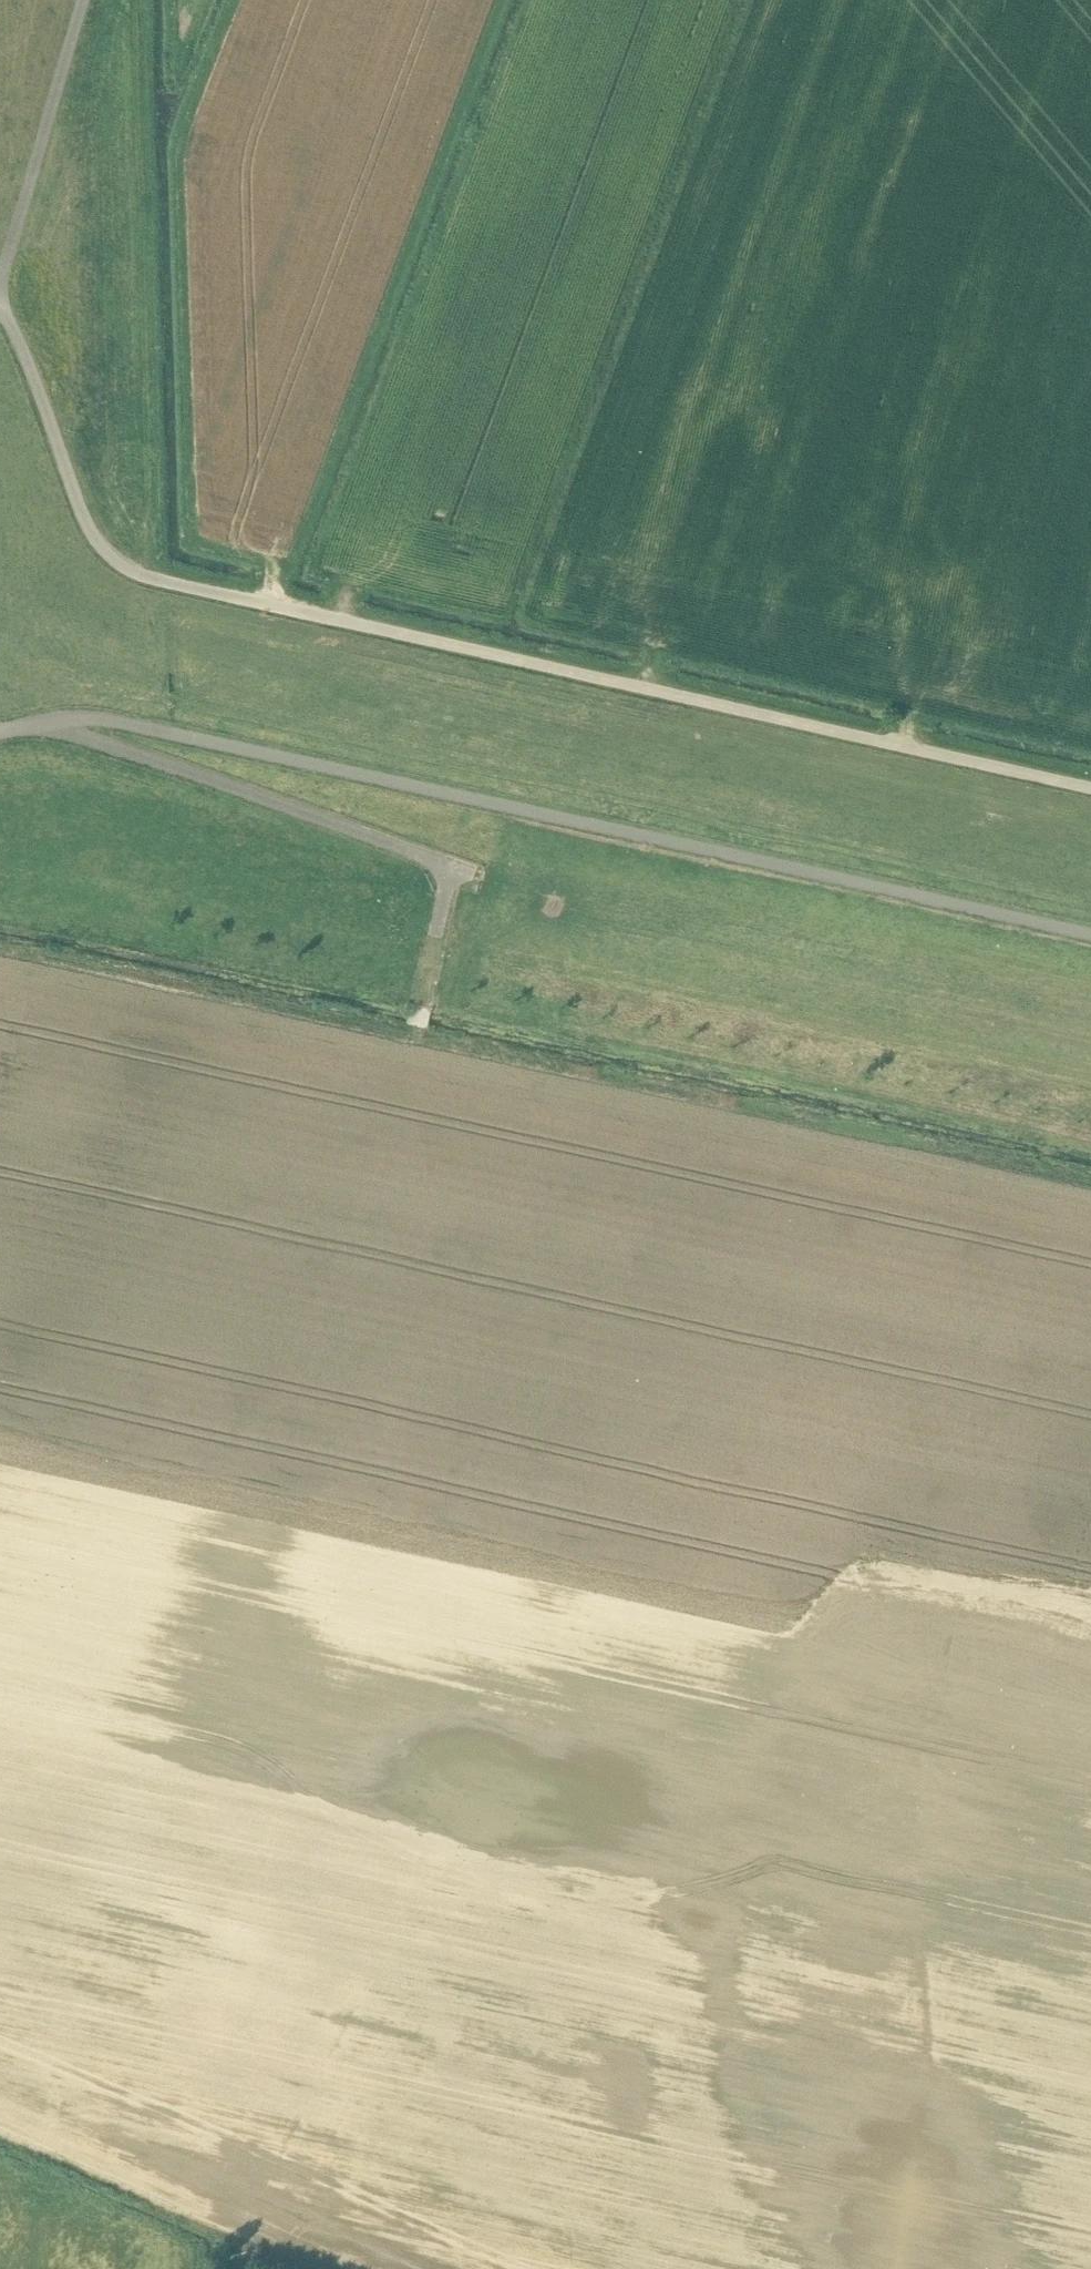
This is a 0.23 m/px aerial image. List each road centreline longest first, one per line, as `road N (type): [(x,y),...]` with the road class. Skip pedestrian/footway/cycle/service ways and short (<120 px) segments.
road 1 (unclassified): [(1090,787),(124,567),(83,519),(0,303)]
road 2 (track): [(423,995),(453,867),(112,746),(61,719)]
road 3 (unclassified): [(0,279),(81,0)]

